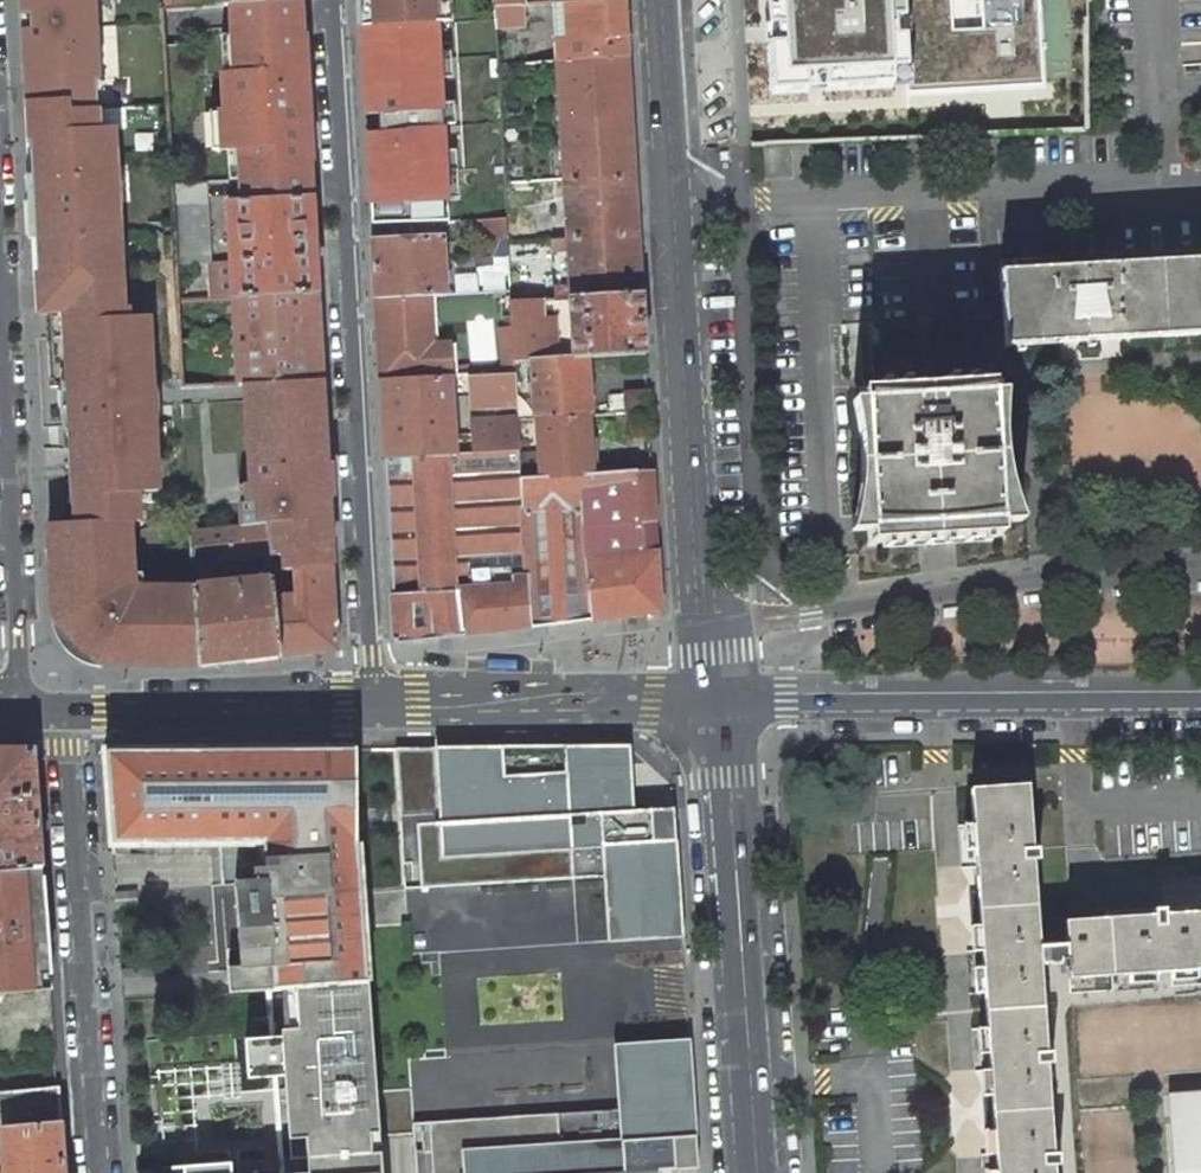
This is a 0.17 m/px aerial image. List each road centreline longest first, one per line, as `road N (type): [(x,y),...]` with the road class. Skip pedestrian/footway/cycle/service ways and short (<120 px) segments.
road 1 (residential): [(333,0),(376,708)]
road 2 (tertiary): [(717,705),(667,0)]
road 3 (secondary): [(717,705),(1200,700)]
road 4 (tertiary): [(757,1172),(717,705)]
road 5 (residential): [(68,712),(98,1172)]
road 6 (residential): [(0,329),(21,713)]
road 7 (secondary): [(717,705),(376,708)]
road 8 (secondary): [(376,708),(68,712)]

